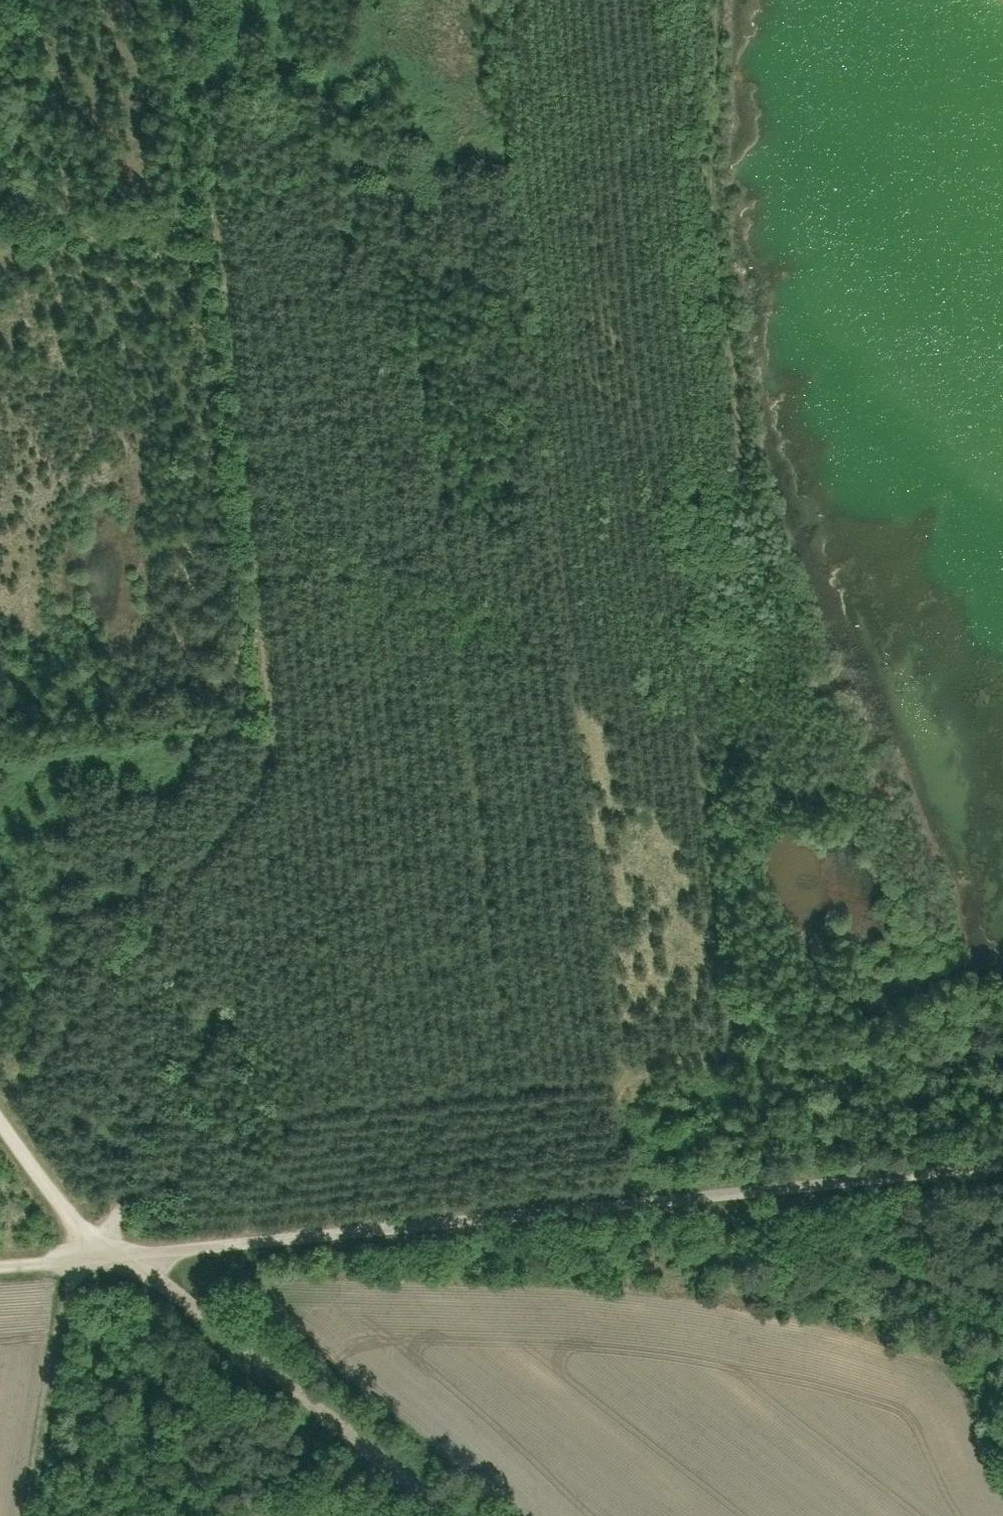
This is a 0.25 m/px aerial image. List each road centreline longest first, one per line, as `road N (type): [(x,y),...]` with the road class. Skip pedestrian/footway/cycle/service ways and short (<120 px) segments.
road 1 (residential): [(160,1261),(1002,1175)]
road 2 (track): [(477,1515),(160,1261),(84,1232),(0,1121)]
road 3 (track): [(63,1515),(83,1386),(84,1232)]

